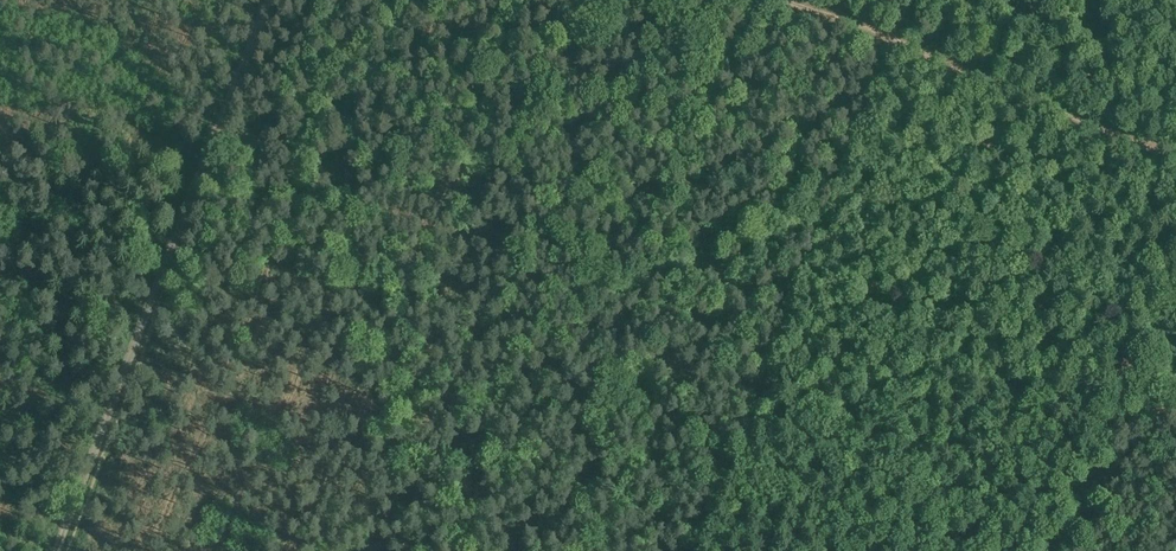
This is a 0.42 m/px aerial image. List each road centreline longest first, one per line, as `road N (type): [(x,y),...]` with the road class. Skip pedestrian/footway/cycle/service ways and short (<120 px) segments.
road 1 (track): [(520,550),(456,459),(351,245),(343,0)]
road 2 (track): [(64,550),(268,0)]
road 3 (track): [(790,0),(1175,152)]
road 4 (track): [(1175,276),(1068,550)]

